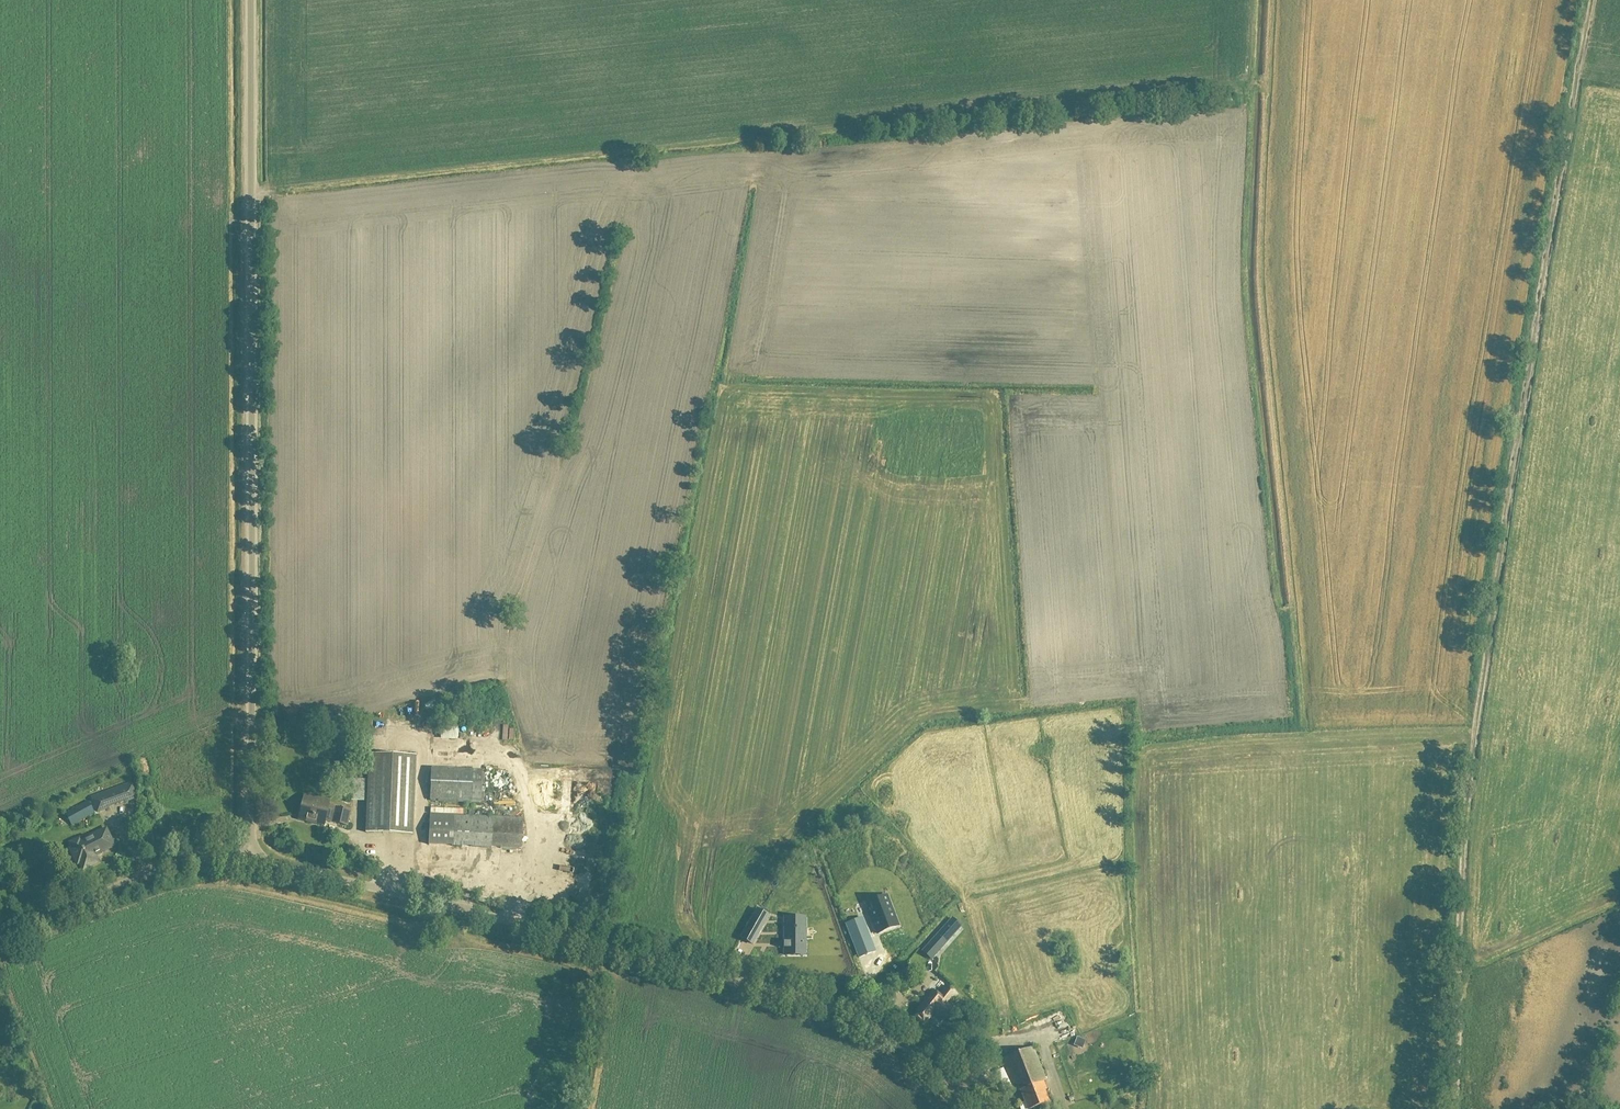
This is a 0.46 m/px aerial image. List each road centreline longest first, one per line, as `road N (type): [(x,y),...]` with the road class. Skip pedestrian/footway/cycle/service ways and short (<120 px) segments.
road 1 (track): [(1590,0),(1534,318),(1466,815),(1456,1108)]
road 2 (unclassified): [(251,861),(250,0)]
road 3 (unclassified): [(982,1108),(869,1019),(706,970),(251,861)]
road 4 (unclassified): [(251,861),(185,859),(160,867),(0,944)]

